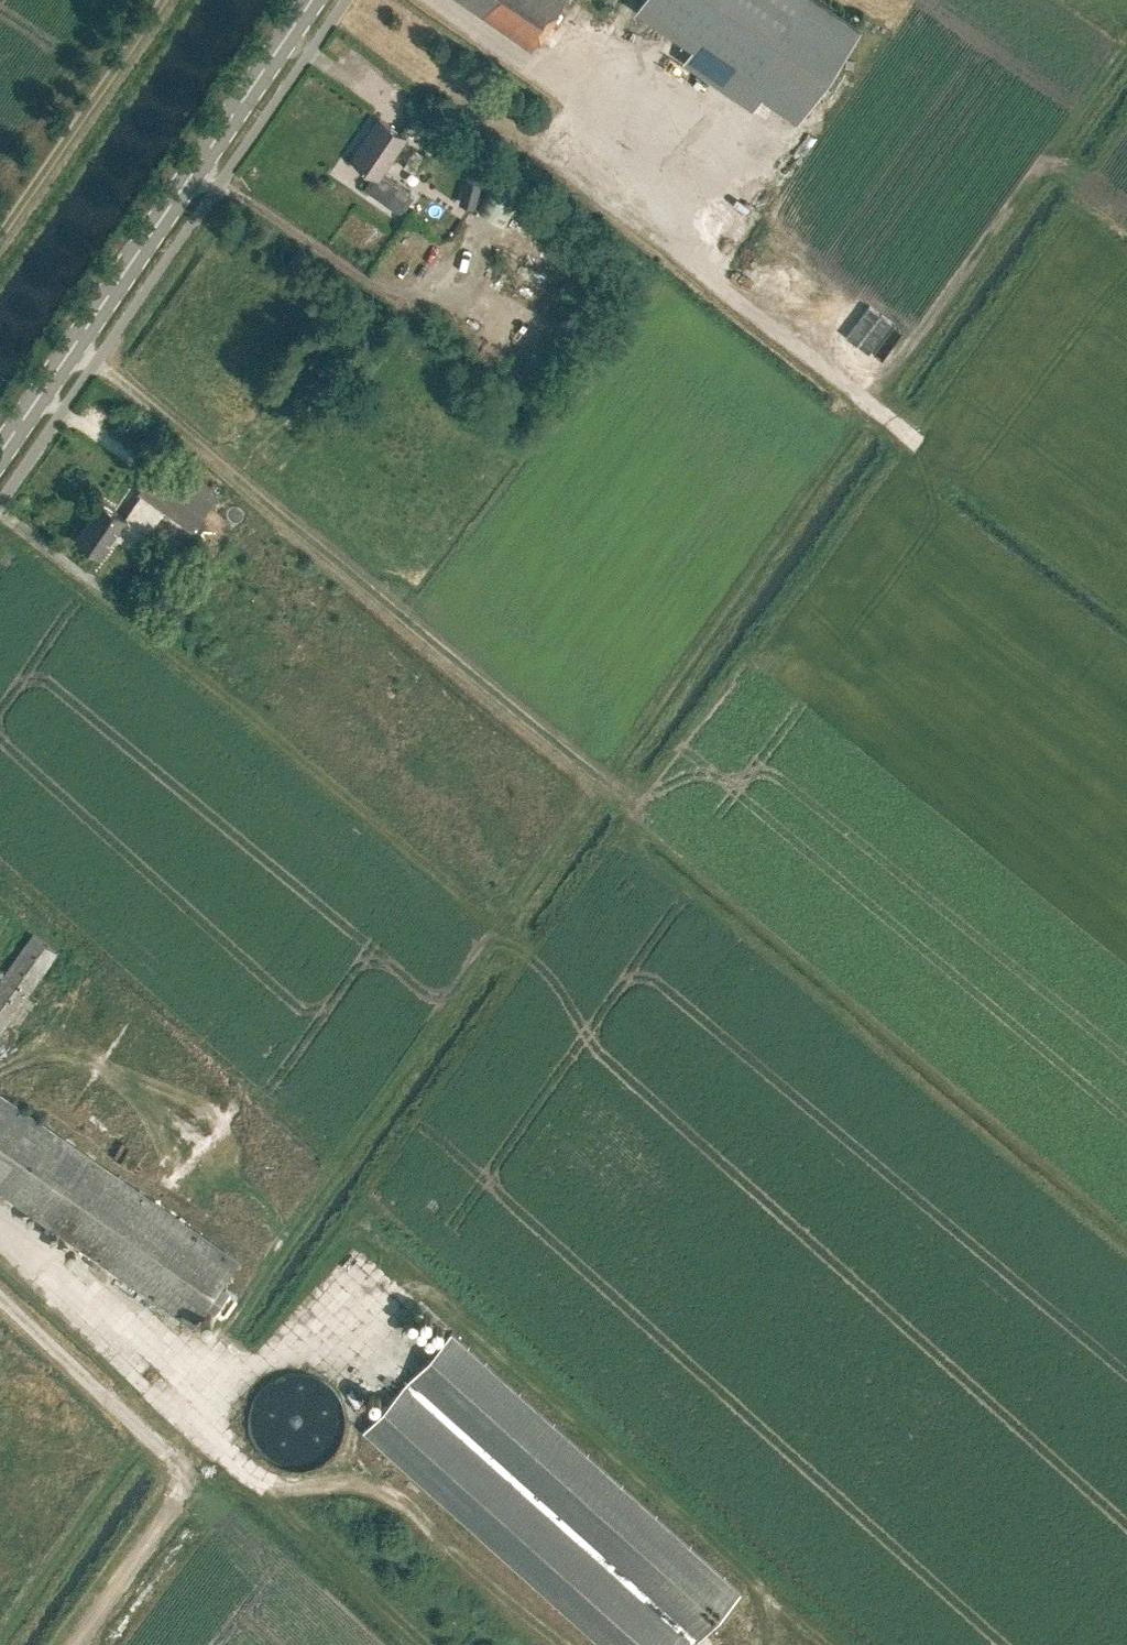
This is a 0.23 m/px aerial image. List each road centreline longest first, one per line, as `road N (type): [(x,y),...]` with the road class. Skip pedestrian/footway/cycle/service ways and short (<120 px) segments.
road 1 (secondary): [(0,455),(313,0)]
road 2 (track): [(0,226),(156,0)]

